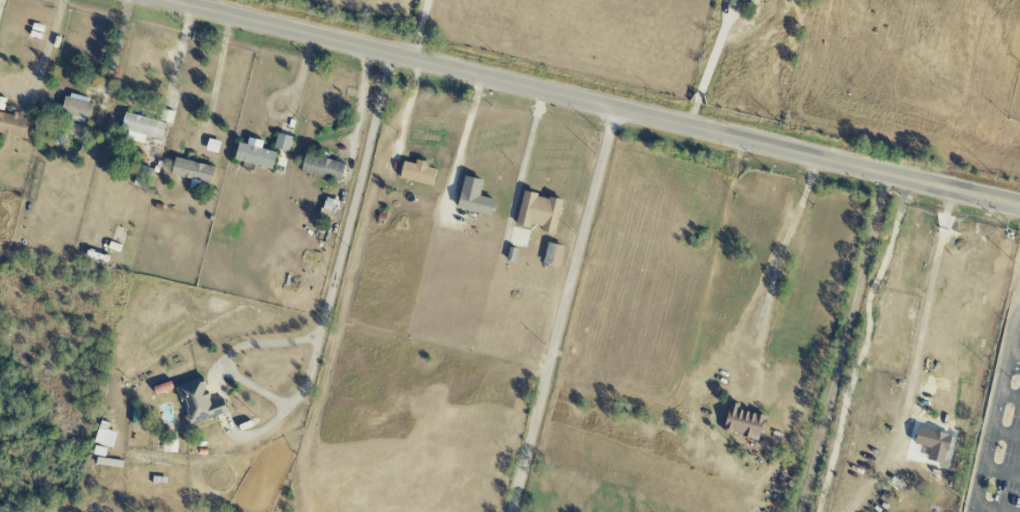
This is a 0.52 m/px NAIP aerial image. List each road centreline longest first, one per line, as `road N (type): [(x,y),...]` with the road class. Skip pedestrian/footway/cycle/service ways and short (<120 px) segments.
road 1 (tertiary): [(168,0),(952,189)]
road 2 (residential): [(514,511),(618,108)]

